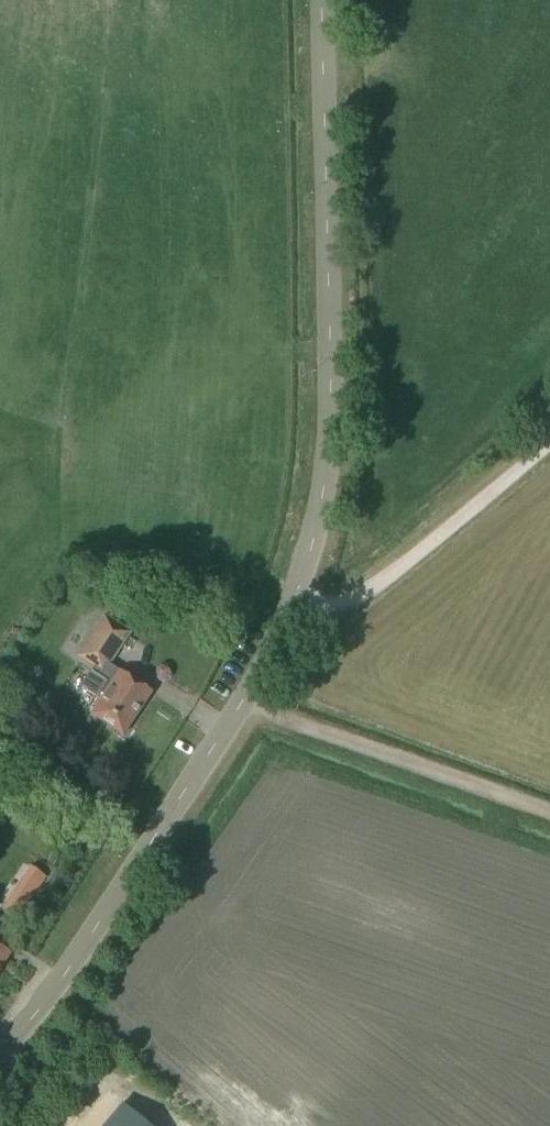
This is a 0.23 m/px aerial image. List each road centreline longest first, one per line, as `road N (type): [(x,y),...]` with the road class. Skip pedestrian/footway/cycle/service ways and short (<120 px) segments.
road 1 (unclassified): [(0,1041),(75,963),(292,619),(327,441),(319,0)]
road 2 (track): [(253,686),(549,820)]
road 3 (track): [(549,443),(340,610),(292,619)]

